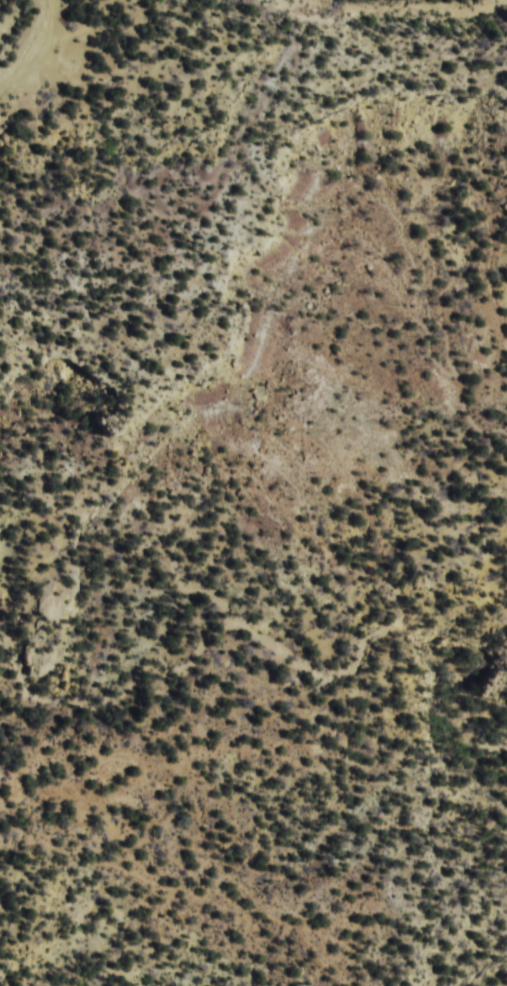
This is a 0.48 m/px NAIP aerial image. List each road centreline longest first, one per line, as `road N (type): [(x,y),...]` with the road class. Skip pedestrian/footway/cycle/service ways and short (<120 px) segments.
road 1 (residential): [(506,29),(246,10),(217,0)]

